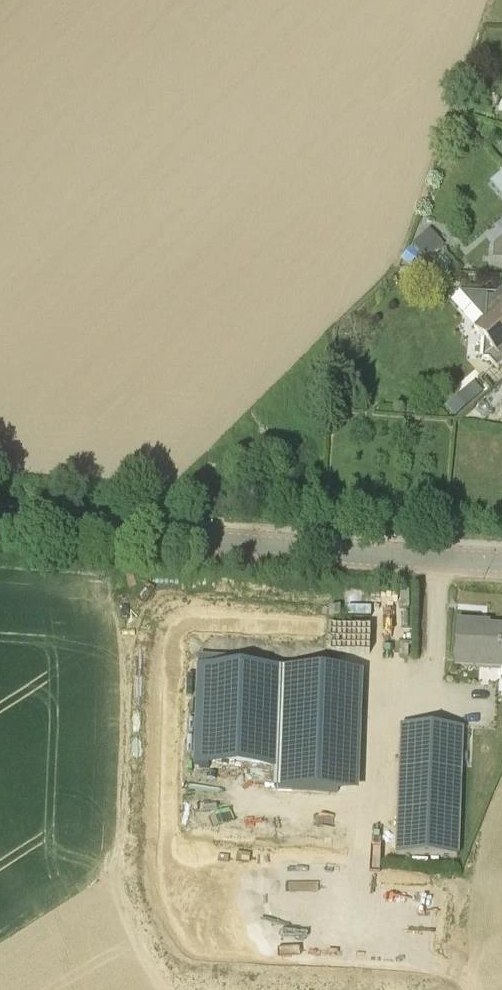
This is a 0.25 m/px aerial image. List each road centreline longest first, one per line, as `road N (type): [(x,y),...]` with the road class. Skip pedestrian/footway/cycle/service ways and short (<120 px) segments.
road 1 (tertiary): [(501,562),(0,521)]

